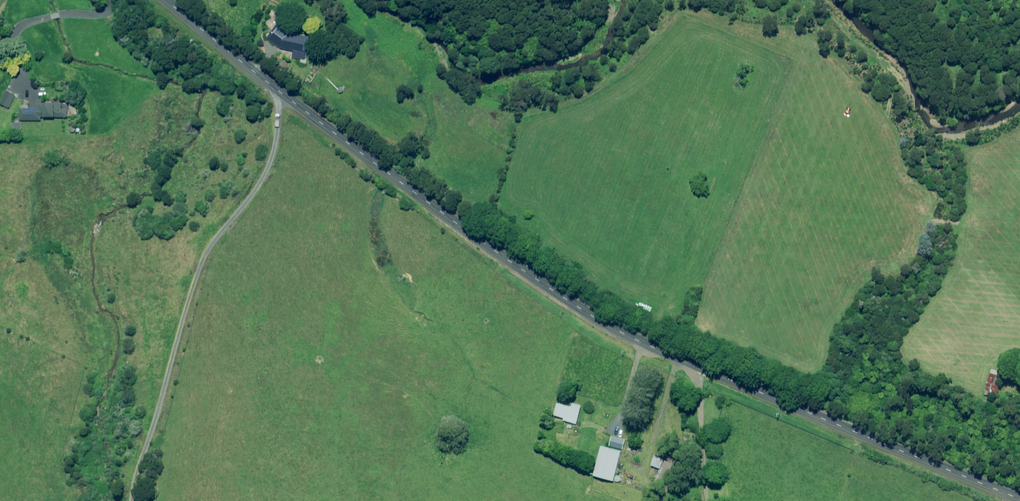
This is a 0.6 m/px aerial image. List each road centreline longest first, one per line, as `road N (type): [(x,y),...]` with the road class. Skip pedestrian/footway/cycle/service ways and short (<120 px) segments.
road 1 (tertiary): [(164,0),(478,239),(602,323),(1019,500)]
road 2 (track): [(133,500),(198,280),(265,171),(285,97)]

